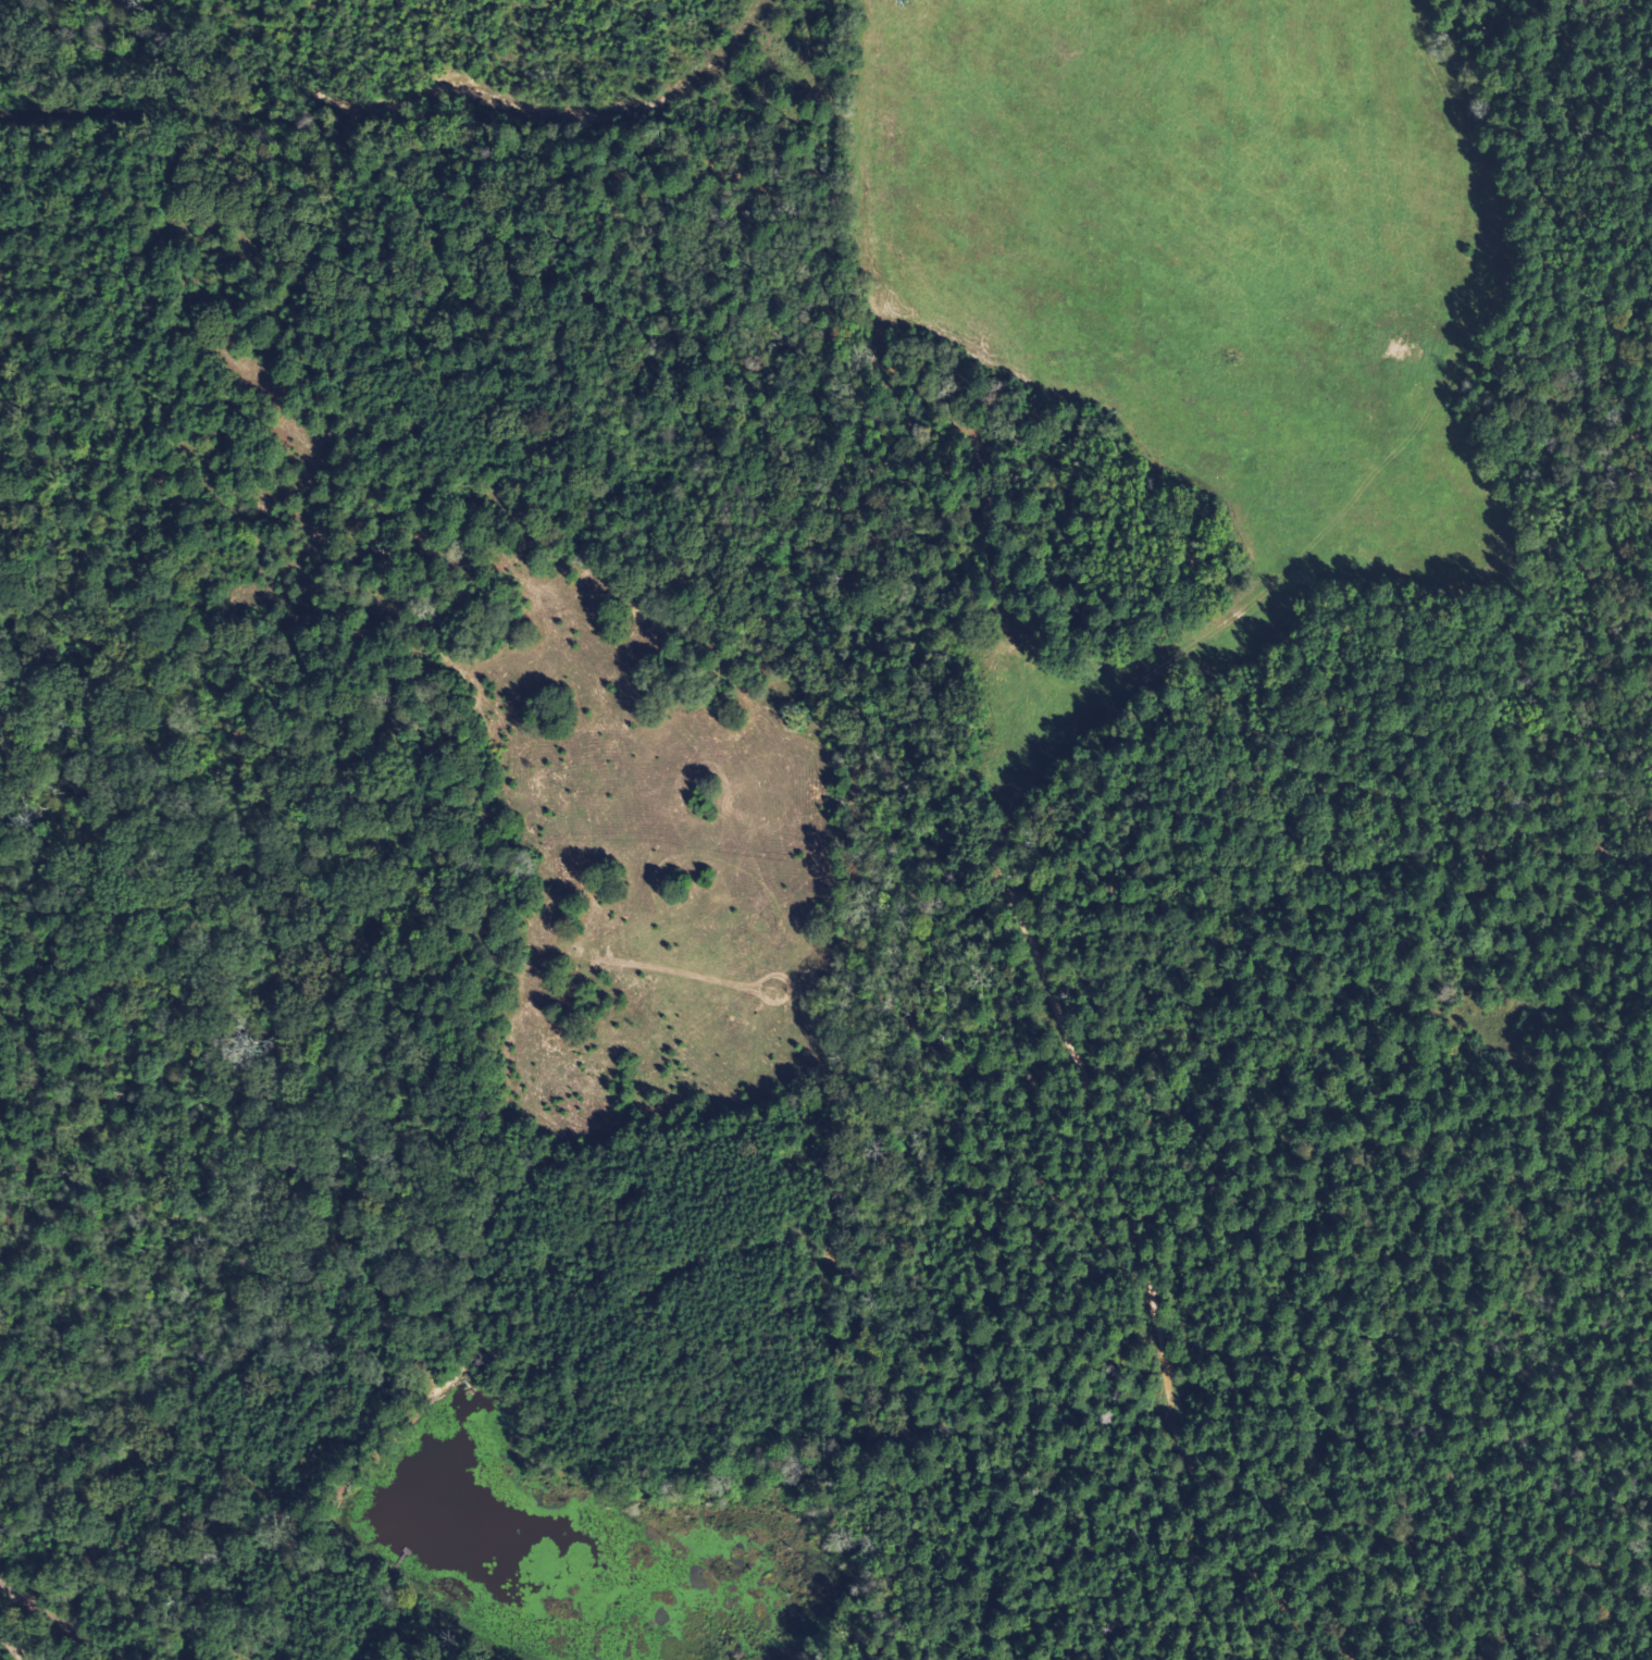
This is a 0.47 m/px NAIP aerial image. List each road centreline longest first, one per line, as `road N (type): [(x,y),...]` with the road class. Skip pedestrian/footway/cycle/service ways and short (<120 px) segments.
road 1 (residential): [(106,1659),(0,1585)]

